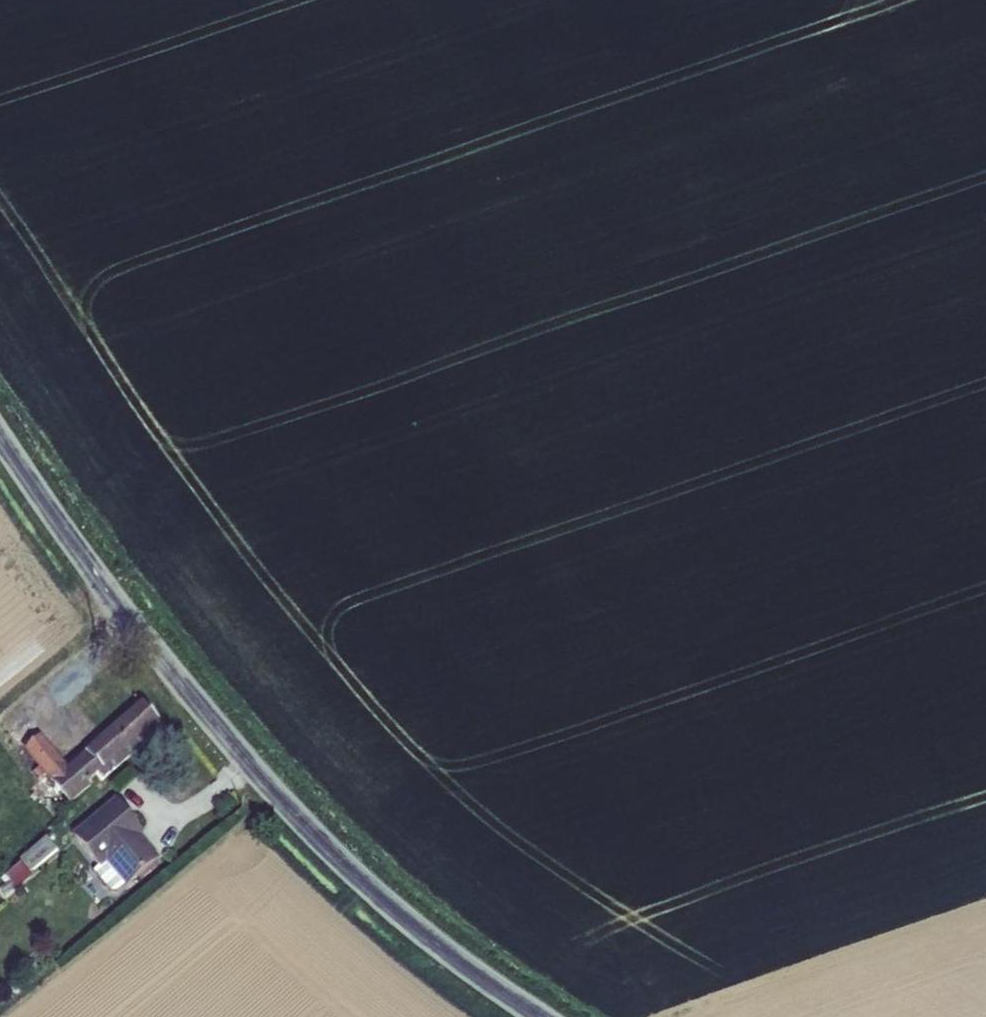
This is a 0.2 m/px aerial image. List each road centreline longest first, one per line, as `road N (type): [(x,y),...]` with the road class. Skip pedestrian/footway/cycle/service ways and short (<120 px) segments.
road 1 (tertiary): [(540,1016),(389,906),(266,783),(87,563),(0,437)]

